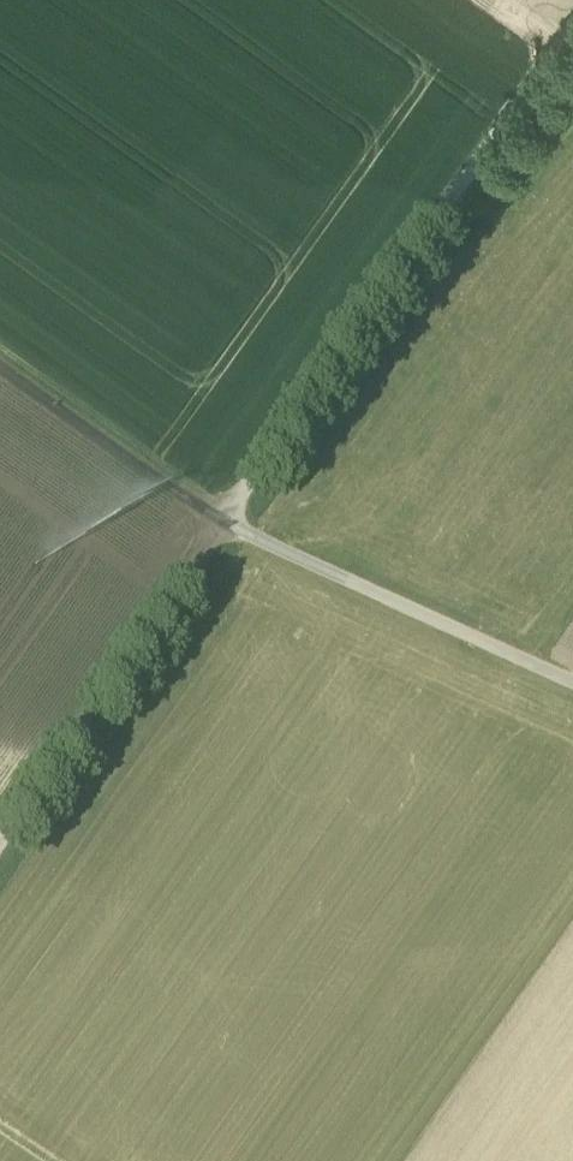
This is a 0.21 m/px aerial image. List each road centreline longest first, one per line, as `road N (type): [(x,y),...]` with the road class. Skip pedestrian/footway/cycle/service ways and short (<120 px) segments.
road 1 (track): [(0,846),(572,38)]
road 2 (track): [(572,682),(223,524),(0,366)]

